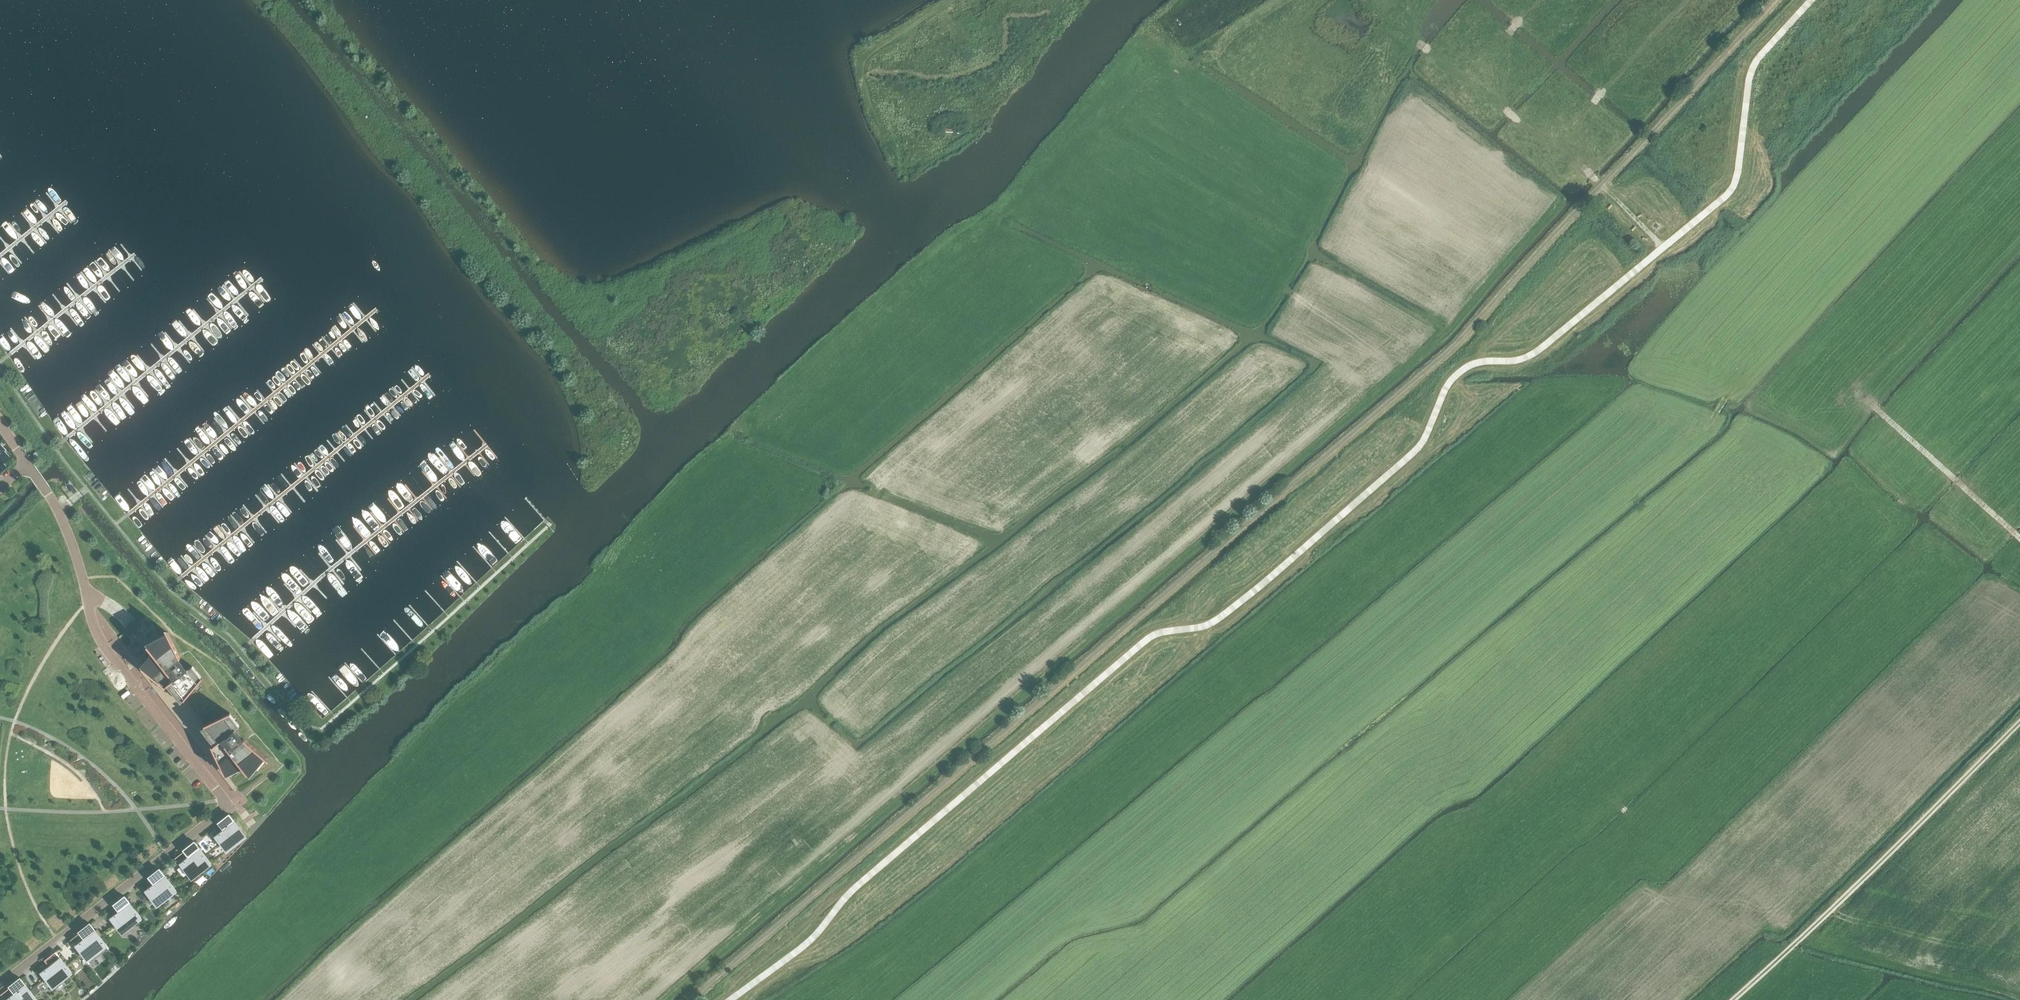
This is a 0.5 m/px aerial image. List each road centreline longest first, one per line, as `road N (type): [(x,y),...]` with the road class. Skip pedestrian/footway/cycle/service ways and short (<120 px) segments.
road 1 (track): [(661,999),(1462,315)]
road 2 (residential): [(232,807),(102,641),(75,548),(29,462)]
road 3 (track): [(1731,999),(2019,723)]
road 4 (residential): [(232,807),(0,990)]
road 5 (track): [(956,0),(864,64),(869,99),(905,172)]
road 6 (track): [(2019,537),(1872,404)]

